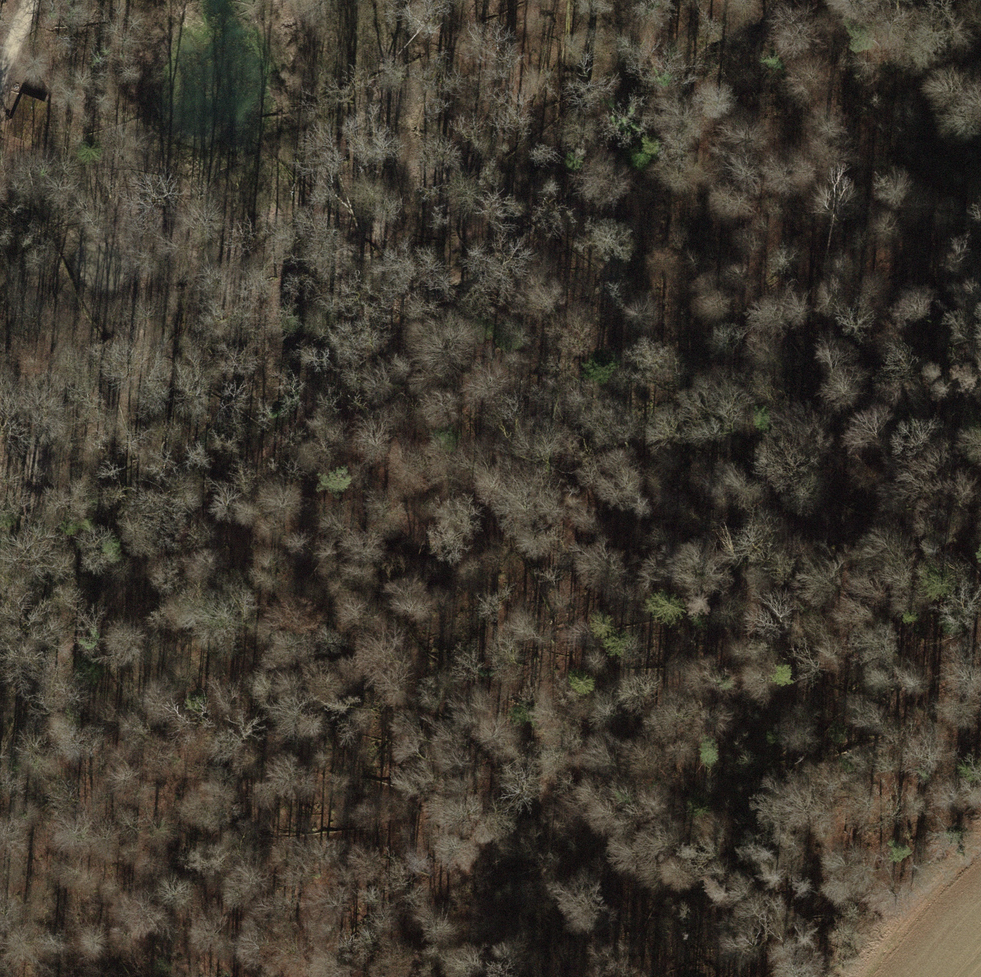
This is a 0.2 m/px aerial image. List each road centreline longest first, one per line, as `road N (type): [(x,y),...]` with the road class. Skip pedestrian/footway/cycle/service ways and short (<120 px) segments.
road 1 (track): [(316,976),(322,919),(404,762),(614,486),(769,329),(839,212),(885,110),(980,40)]
road 2 (track): [(0,714),(714,0)]
road 3 (track): [(354,976),(485,842),(780,601)]
road 4 (track): [(865,976),(921,904),(980,847)]

